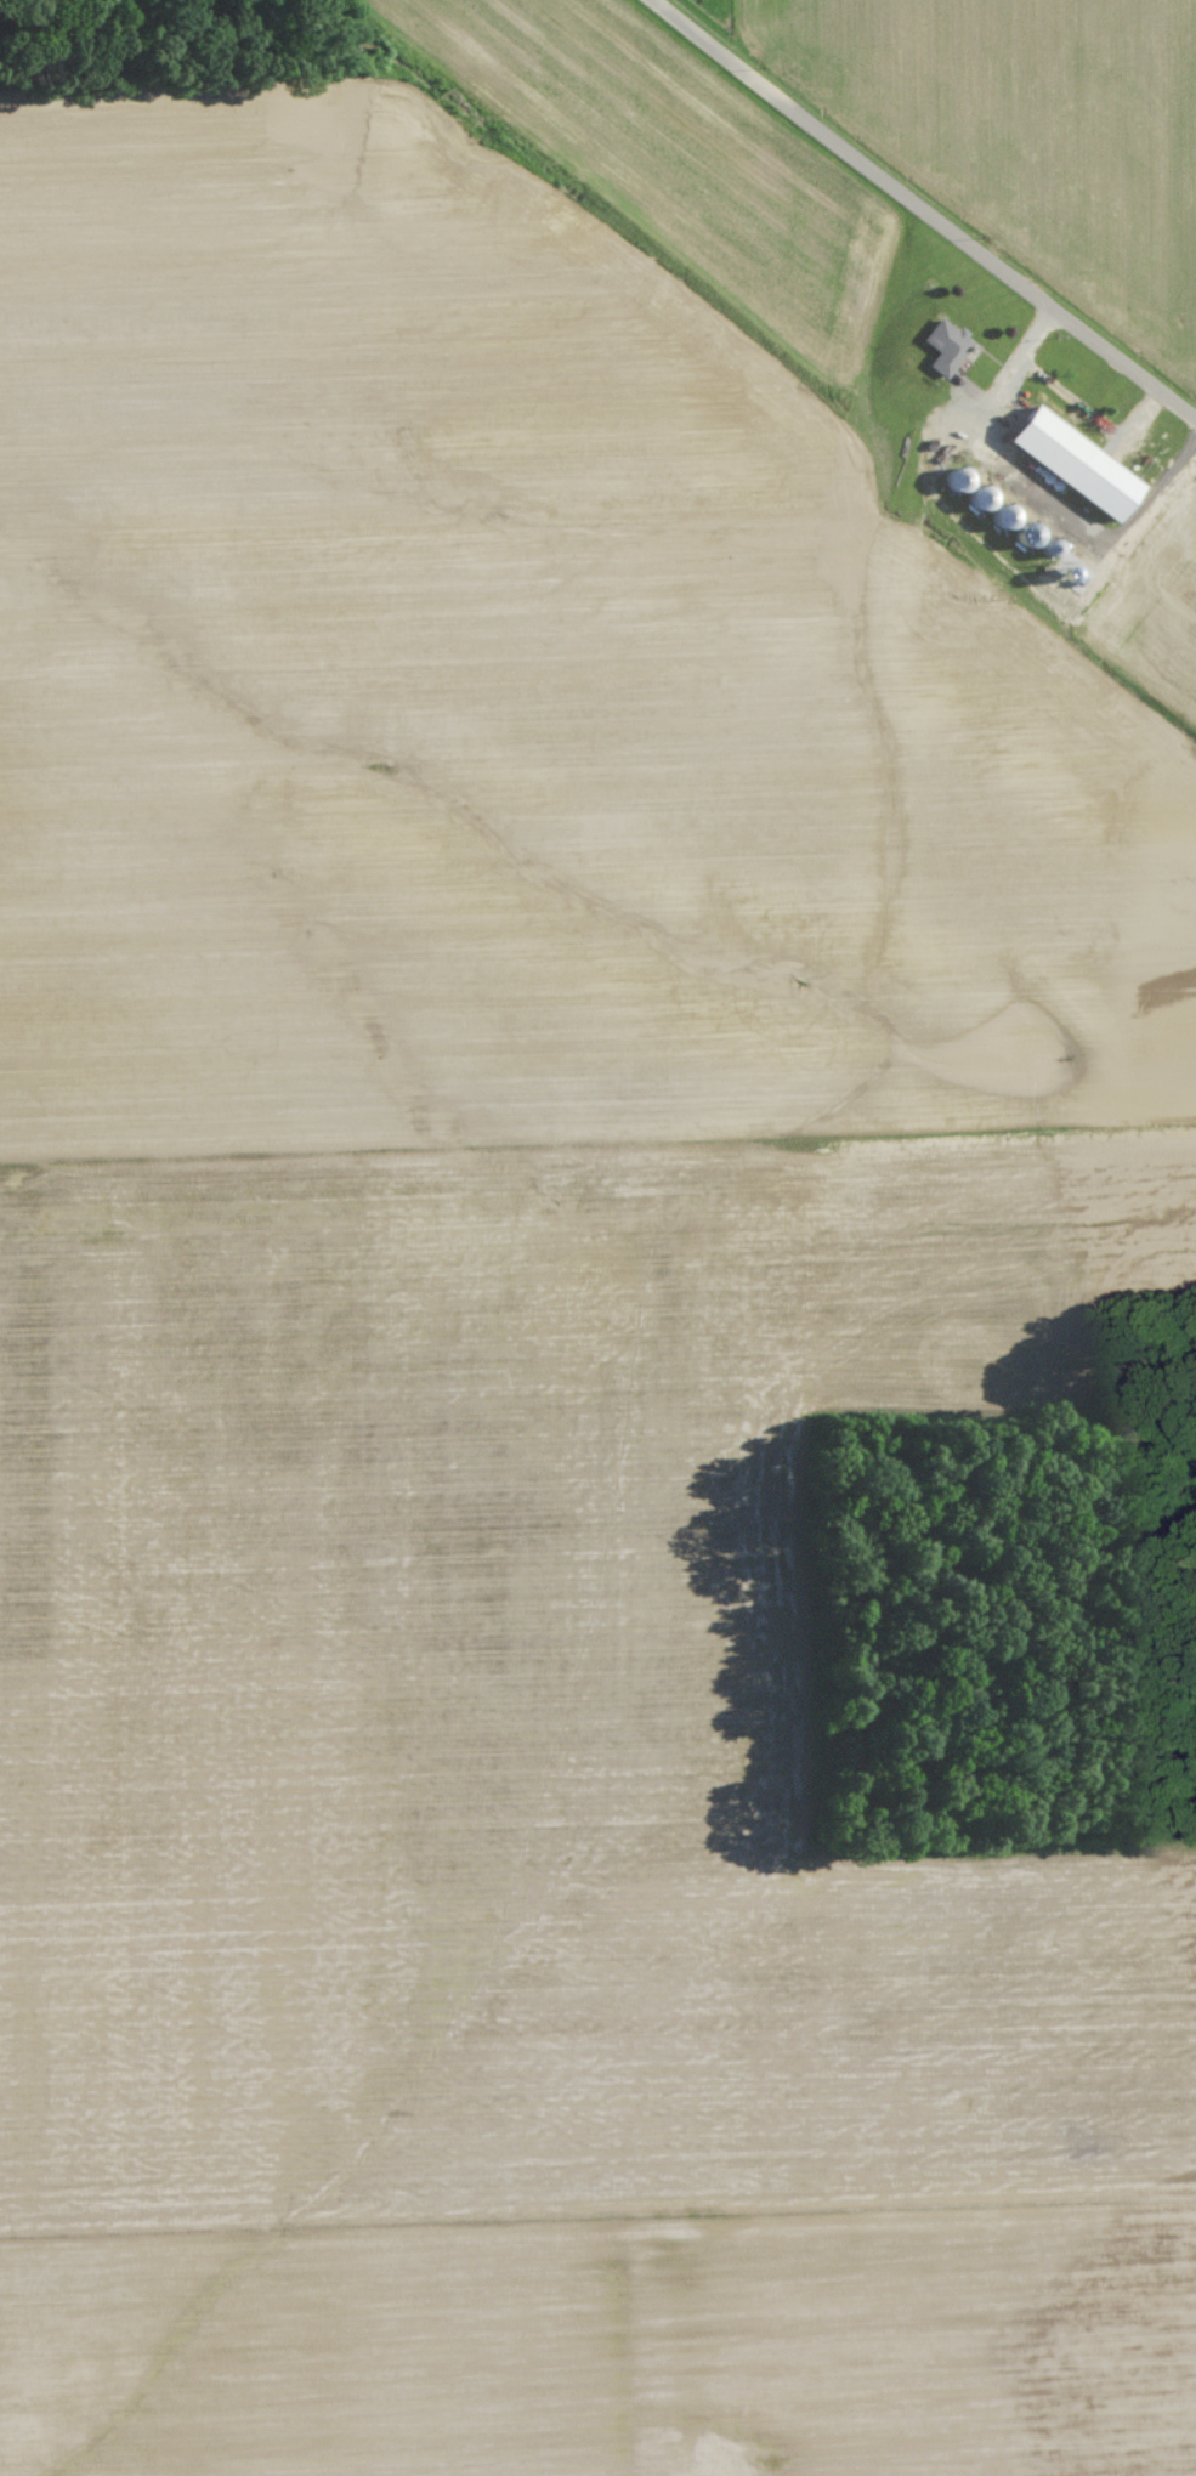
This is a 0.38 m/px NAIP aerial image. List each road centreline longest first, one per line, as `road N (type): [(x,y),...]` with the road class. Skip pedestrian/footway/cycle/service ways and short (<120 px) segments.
road 1 (tertiary): [(661,0),(1195,425)]

